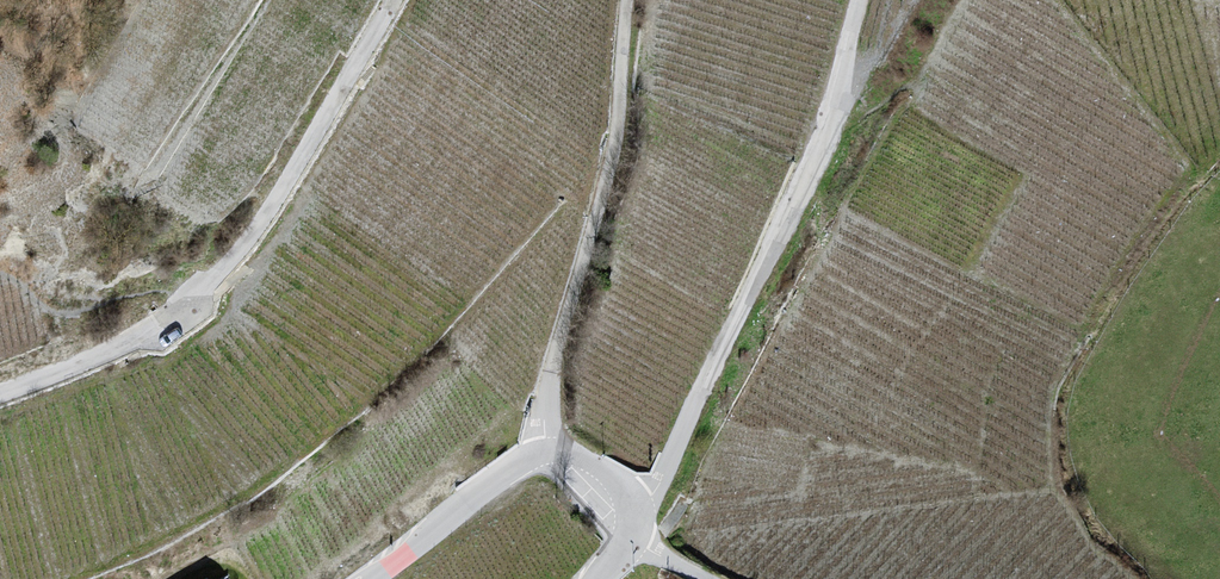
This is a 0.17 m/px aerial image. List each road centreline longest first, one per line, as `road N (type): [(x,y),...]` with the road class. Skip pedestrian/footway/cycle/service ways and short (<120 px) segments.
road 1 (track): [(401,0),(252,265),(170,337),(0,397)]
road 2 (unclassified): [(637,529),(633,497),(556,450),(553,386),(632,135),(642,0)]
road 3 (unclassified): [(637,529),(816,174),(861,0)]

